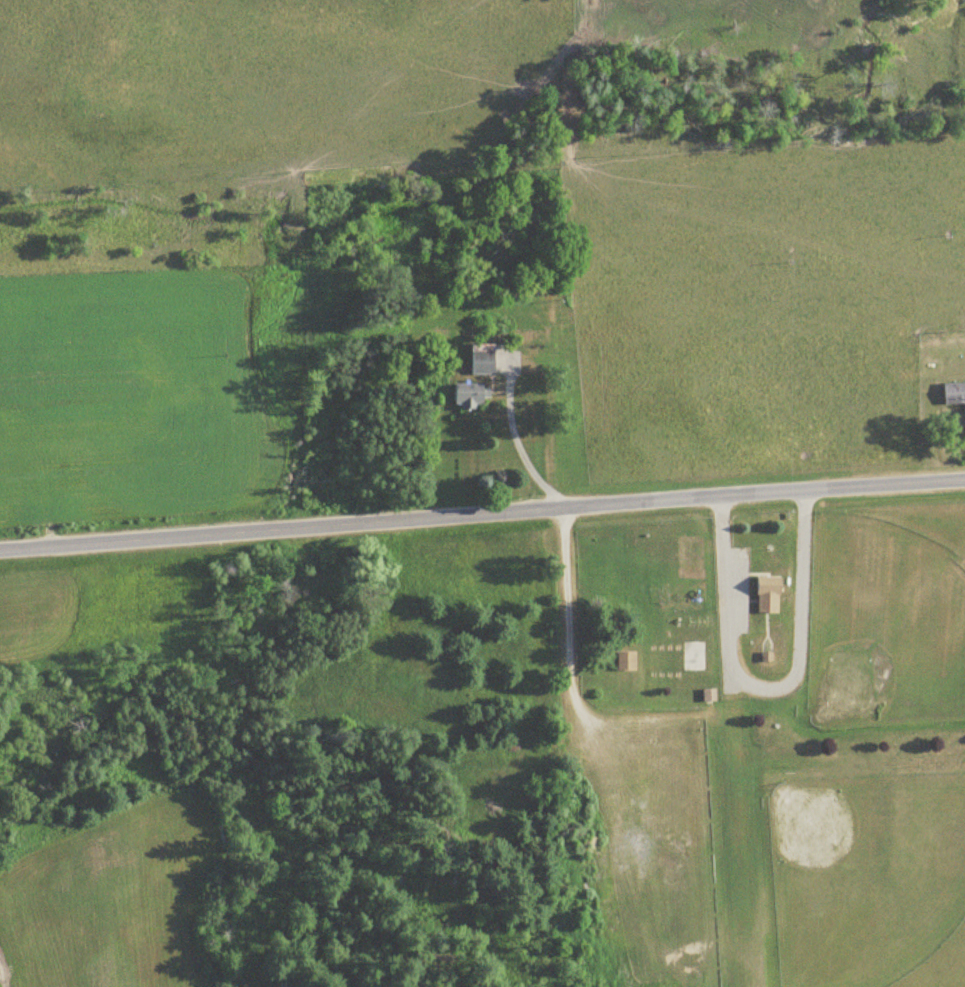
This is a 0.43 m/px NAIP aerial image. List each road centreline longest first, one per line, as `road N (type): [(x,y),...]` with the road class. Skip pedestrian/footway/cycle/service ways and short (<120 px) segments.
road 1 (residential): [(964,479),(0,547)]

